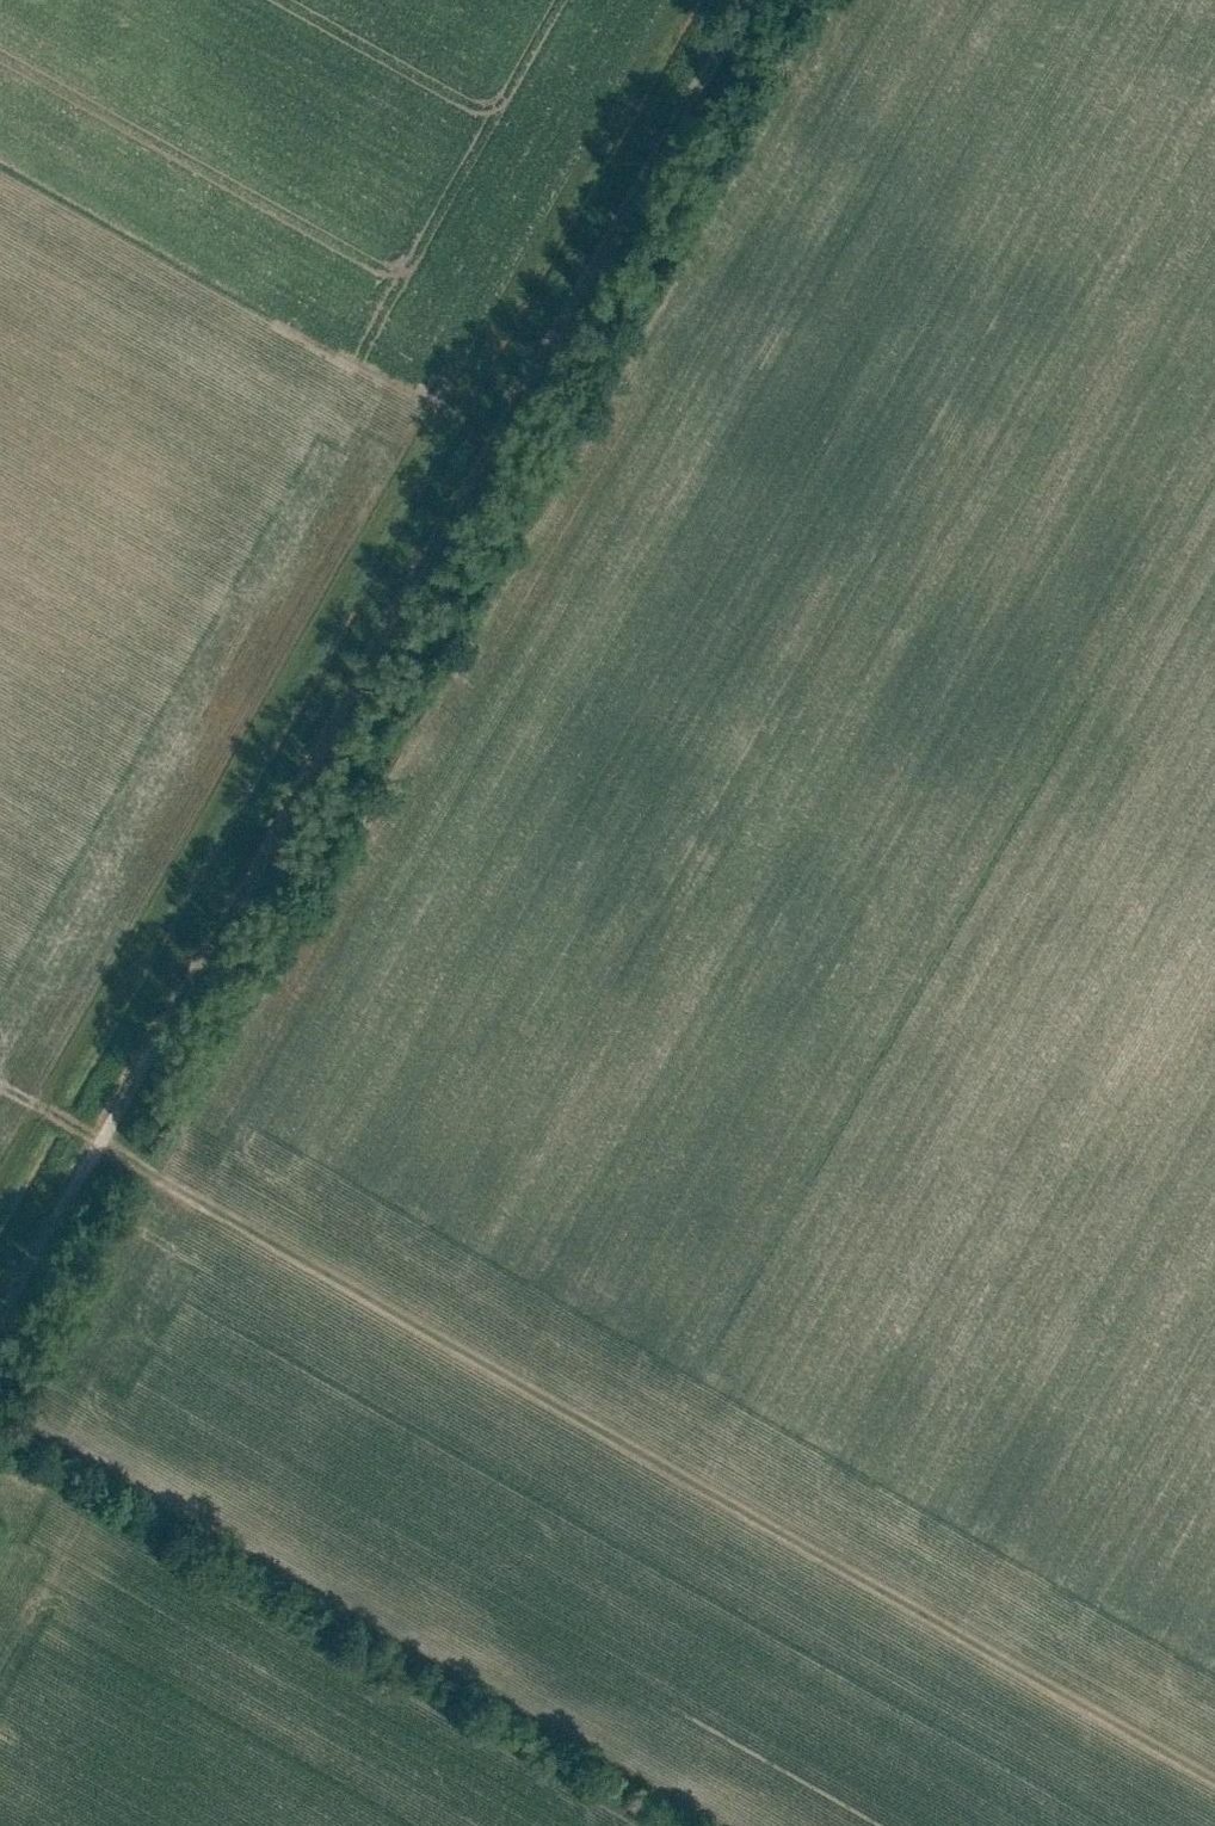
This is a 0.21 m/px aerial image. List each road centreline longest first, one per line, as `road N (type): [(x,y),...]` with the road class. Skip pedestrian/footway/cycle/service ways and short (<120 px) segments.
road 1 (track): [(0,1326),(756,0)]

